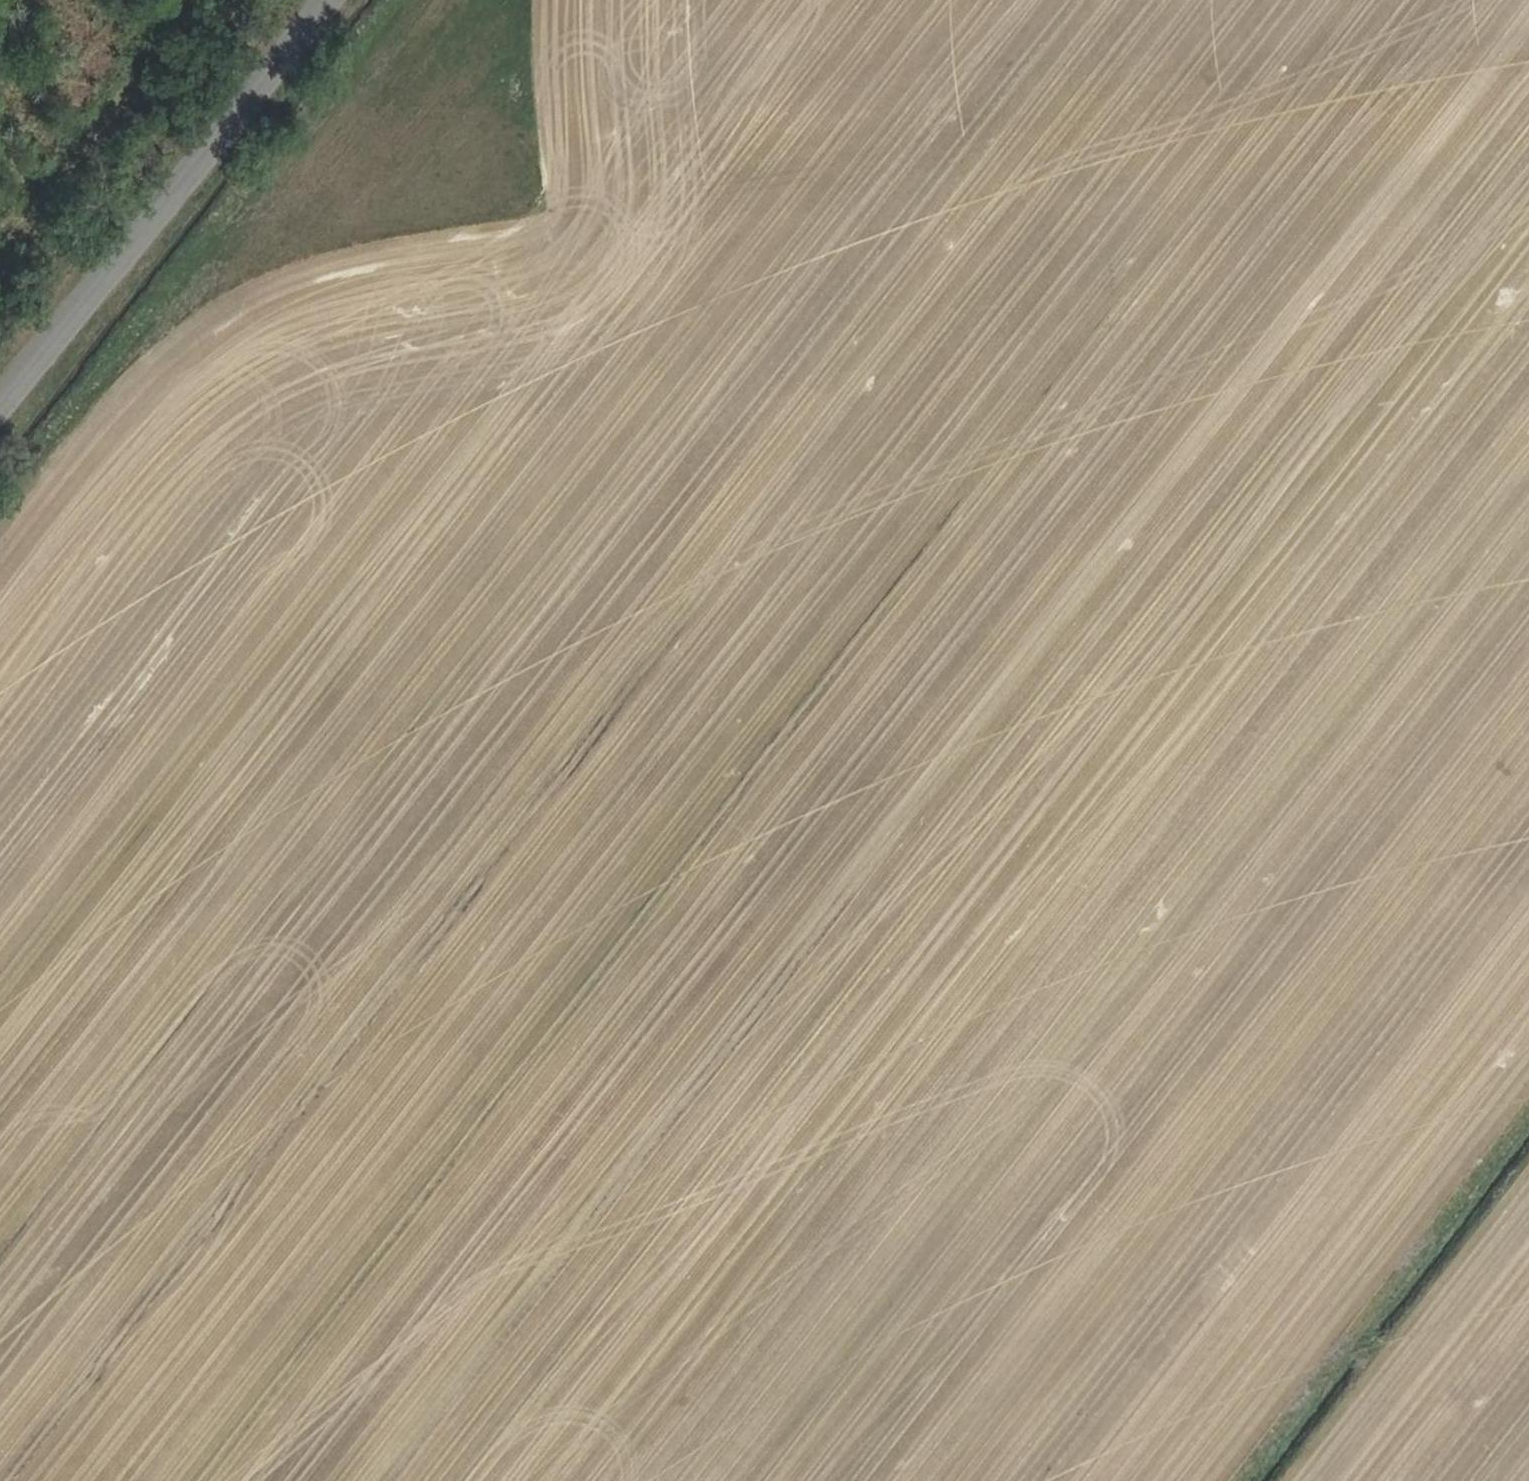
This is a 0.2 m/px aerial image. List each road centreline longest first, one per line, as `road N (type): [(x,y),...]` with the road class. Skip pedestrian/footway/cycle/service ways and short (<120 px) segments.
road 1 (unclassified): [(314,0),(0,405)]

